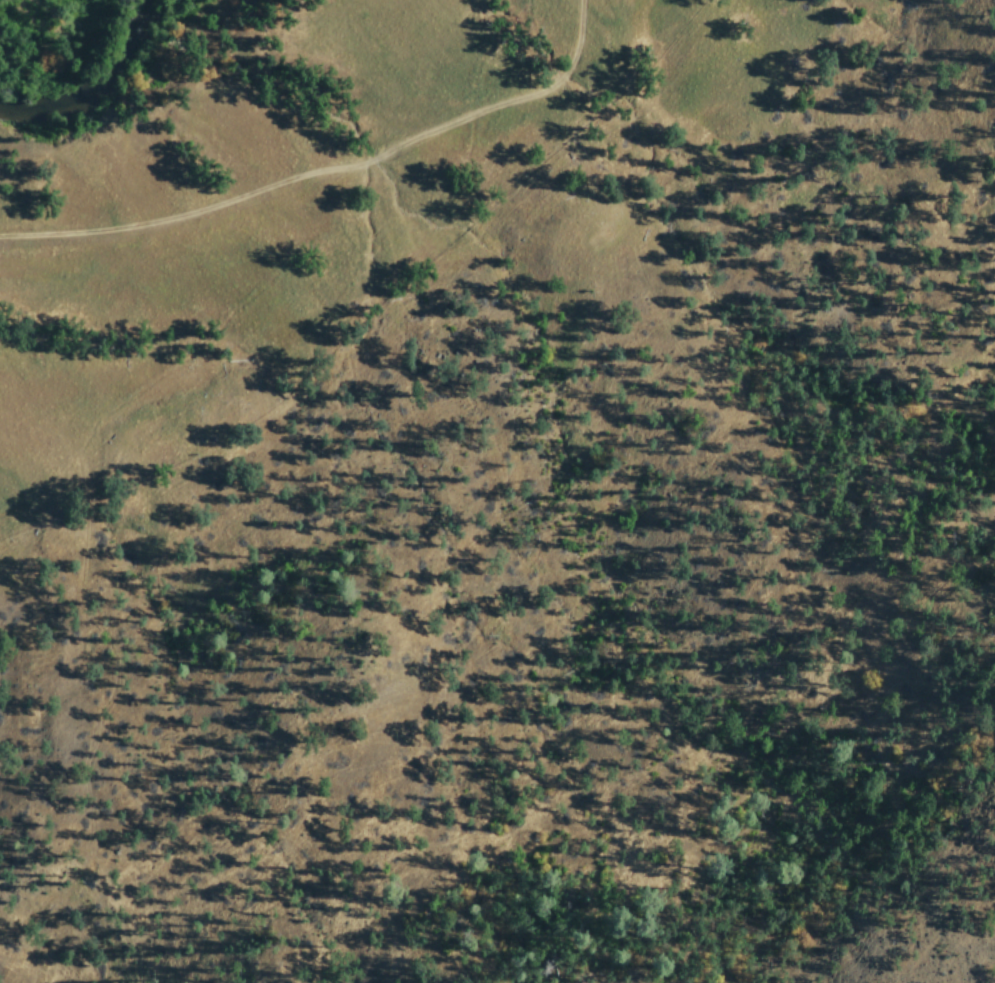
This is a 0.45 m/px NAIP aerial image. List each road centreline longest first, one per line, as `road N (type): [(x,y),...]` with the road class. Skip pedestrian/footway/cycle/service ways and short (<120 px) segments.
road 1 (track): [(0,245),(127,235),(222,212),(556,89),(580,63),(587,0)]

